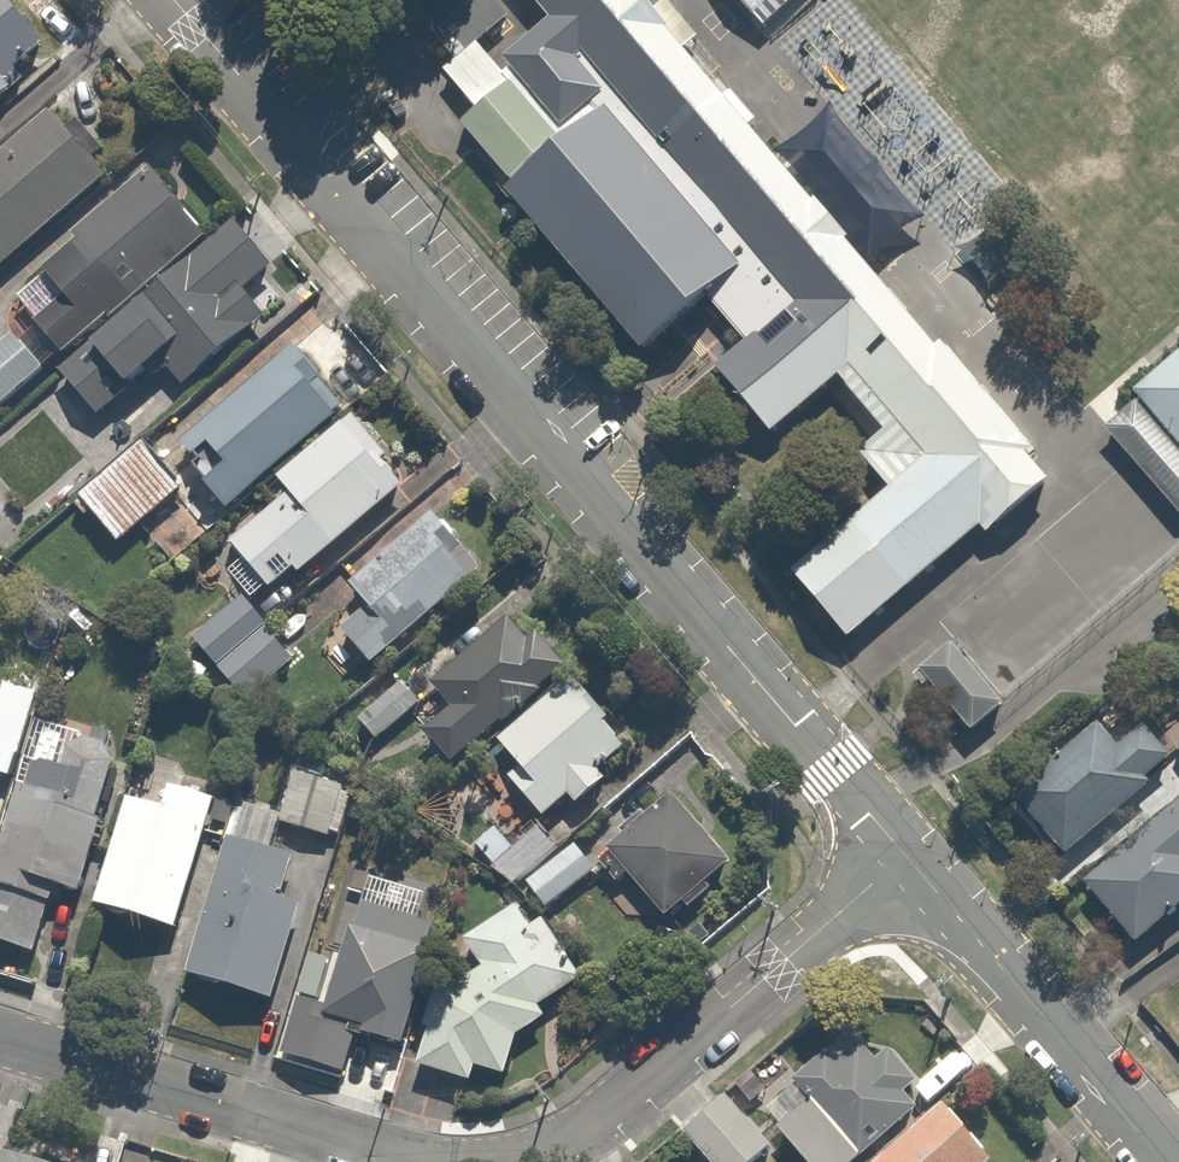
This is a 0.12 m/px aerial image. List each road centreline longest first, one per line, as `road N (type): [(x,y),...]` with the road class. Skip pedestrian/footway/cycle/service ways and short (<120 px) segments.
road 1 (residential): [(904,858),(181,0)]
road 2 (residential): [(511,1161),(540,1155),(609,1112),(904,858)]
road 3 (residential): [(0,1038),(418,1161)]
road 4 (residential): [(1164,1161),(904,858)]

